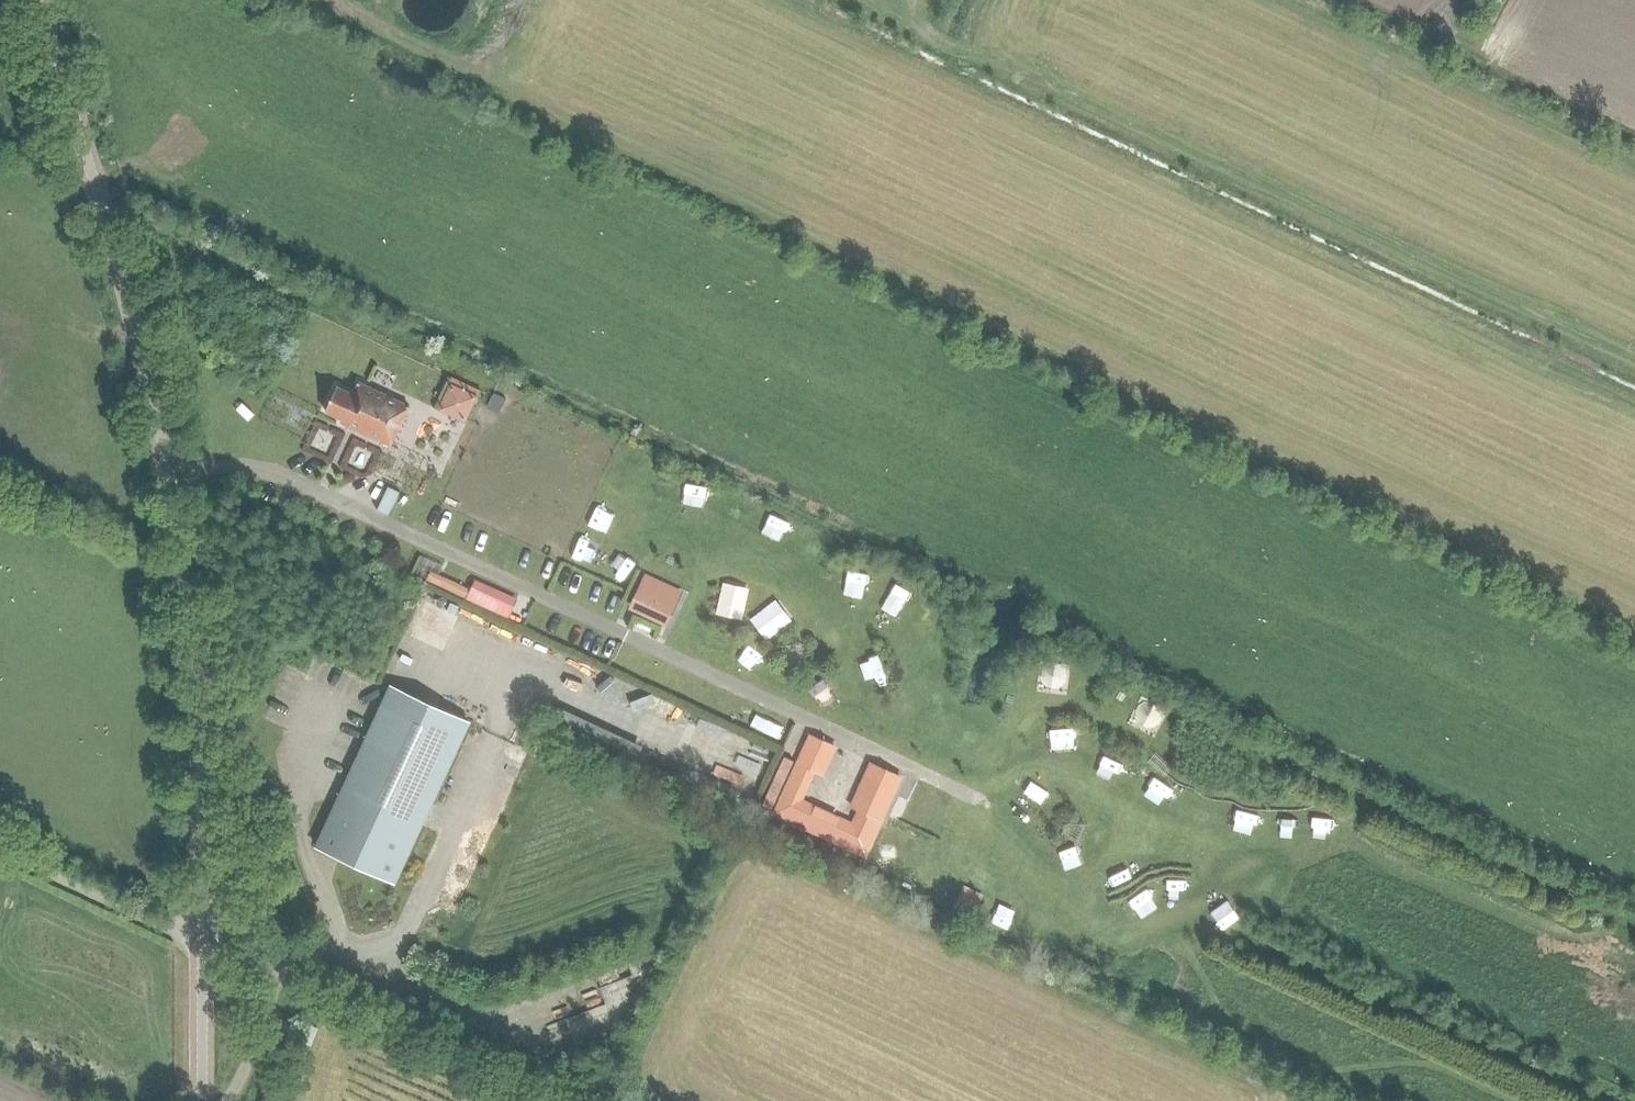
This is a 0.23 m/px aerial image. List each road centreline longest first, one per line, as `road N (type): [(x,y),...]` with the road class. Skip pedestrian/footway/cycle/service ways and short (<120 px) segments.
road 1 (tertiary): [(203,933),(198,686),(177,523),(47,0)]
road 2 (unclassified): [(231,1100),(272,1000),(280,959),(242,934),(203,933)]
road 3 (tertiary): [(205,1100),(203,933)]

